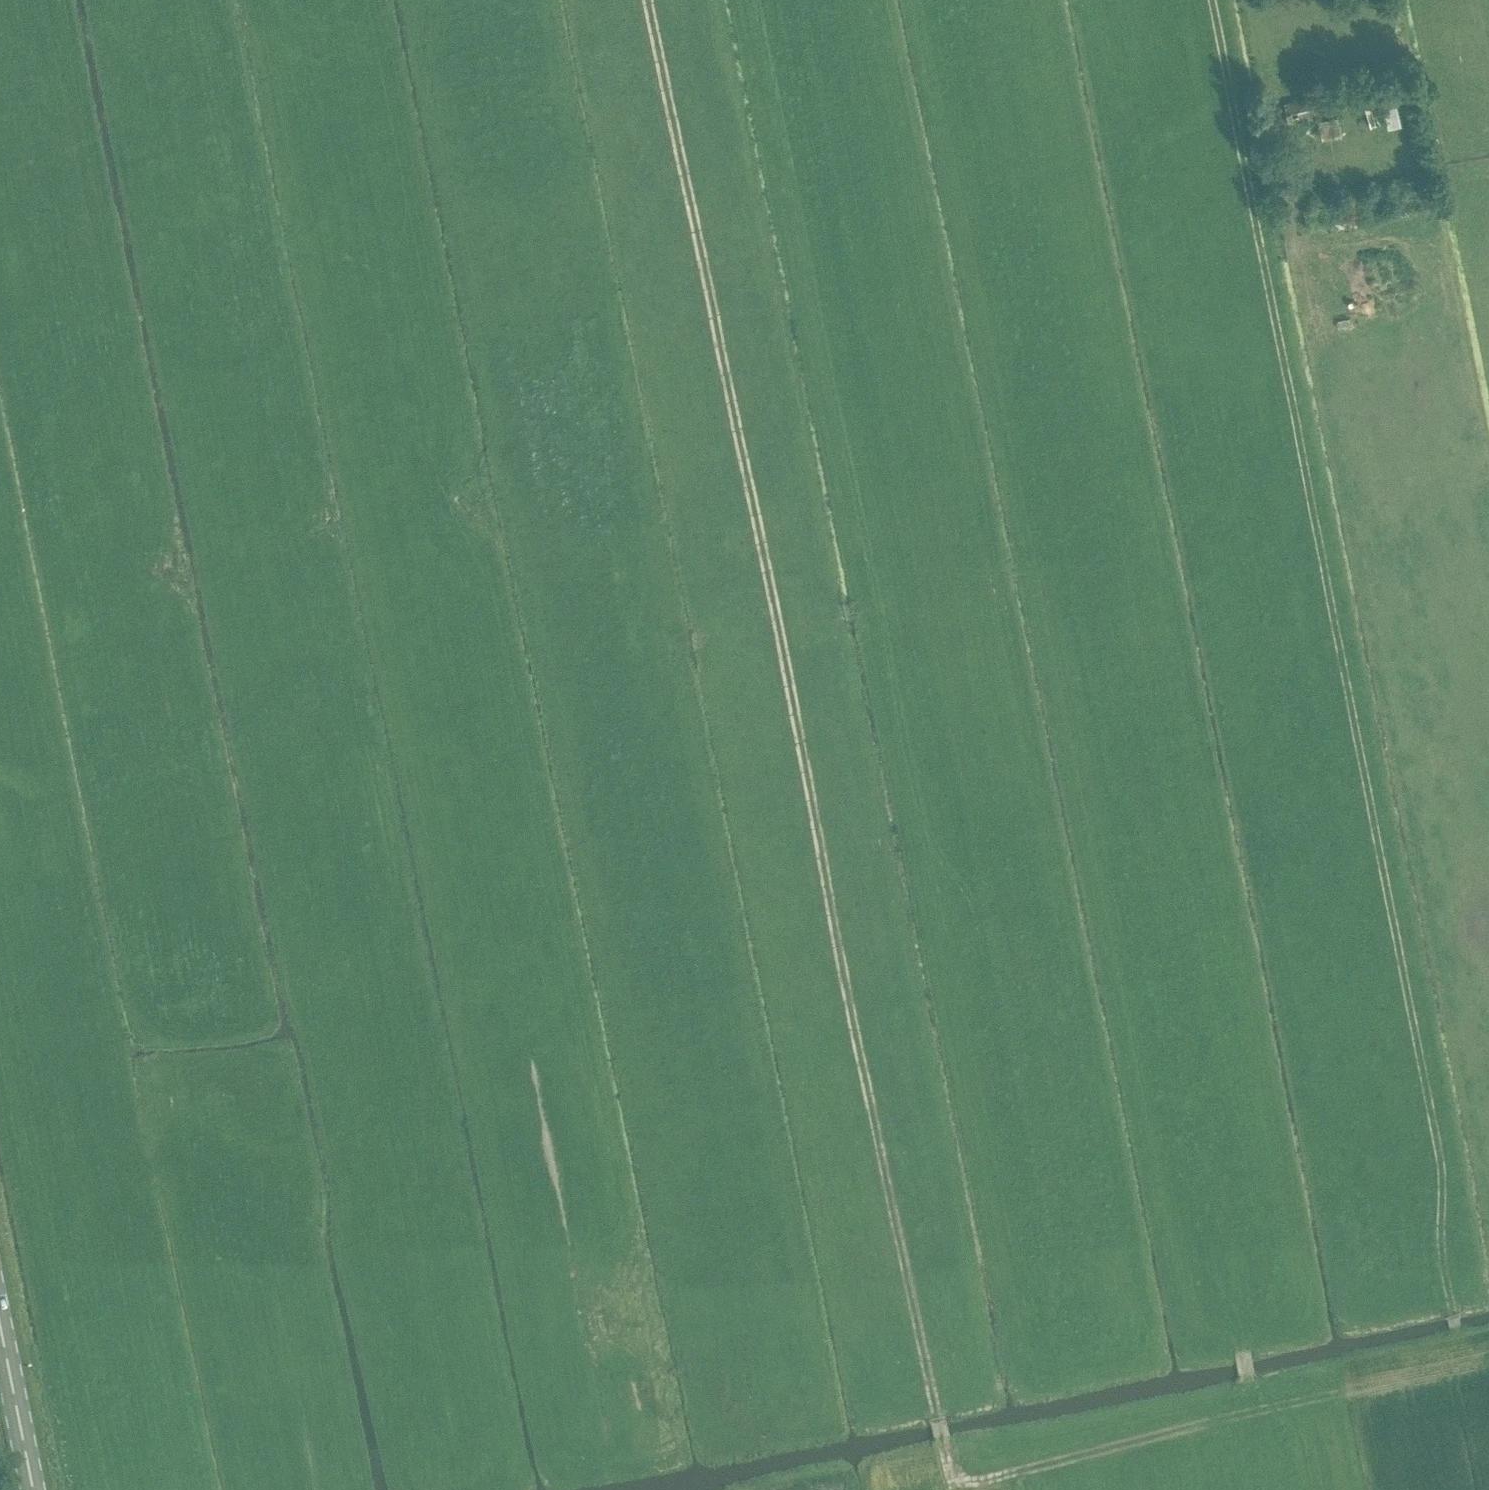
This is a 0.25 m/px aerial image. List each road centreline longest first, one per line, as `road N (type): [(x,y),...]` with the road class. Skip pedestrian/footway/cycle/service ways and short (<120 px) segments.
road 1 (track): [(937,1419),(647,0)]
road 2 (track): [(1453,1311),(1441,1167),(1212,0)]
road 3 (primary): [(33,1489),(0,1325)]

